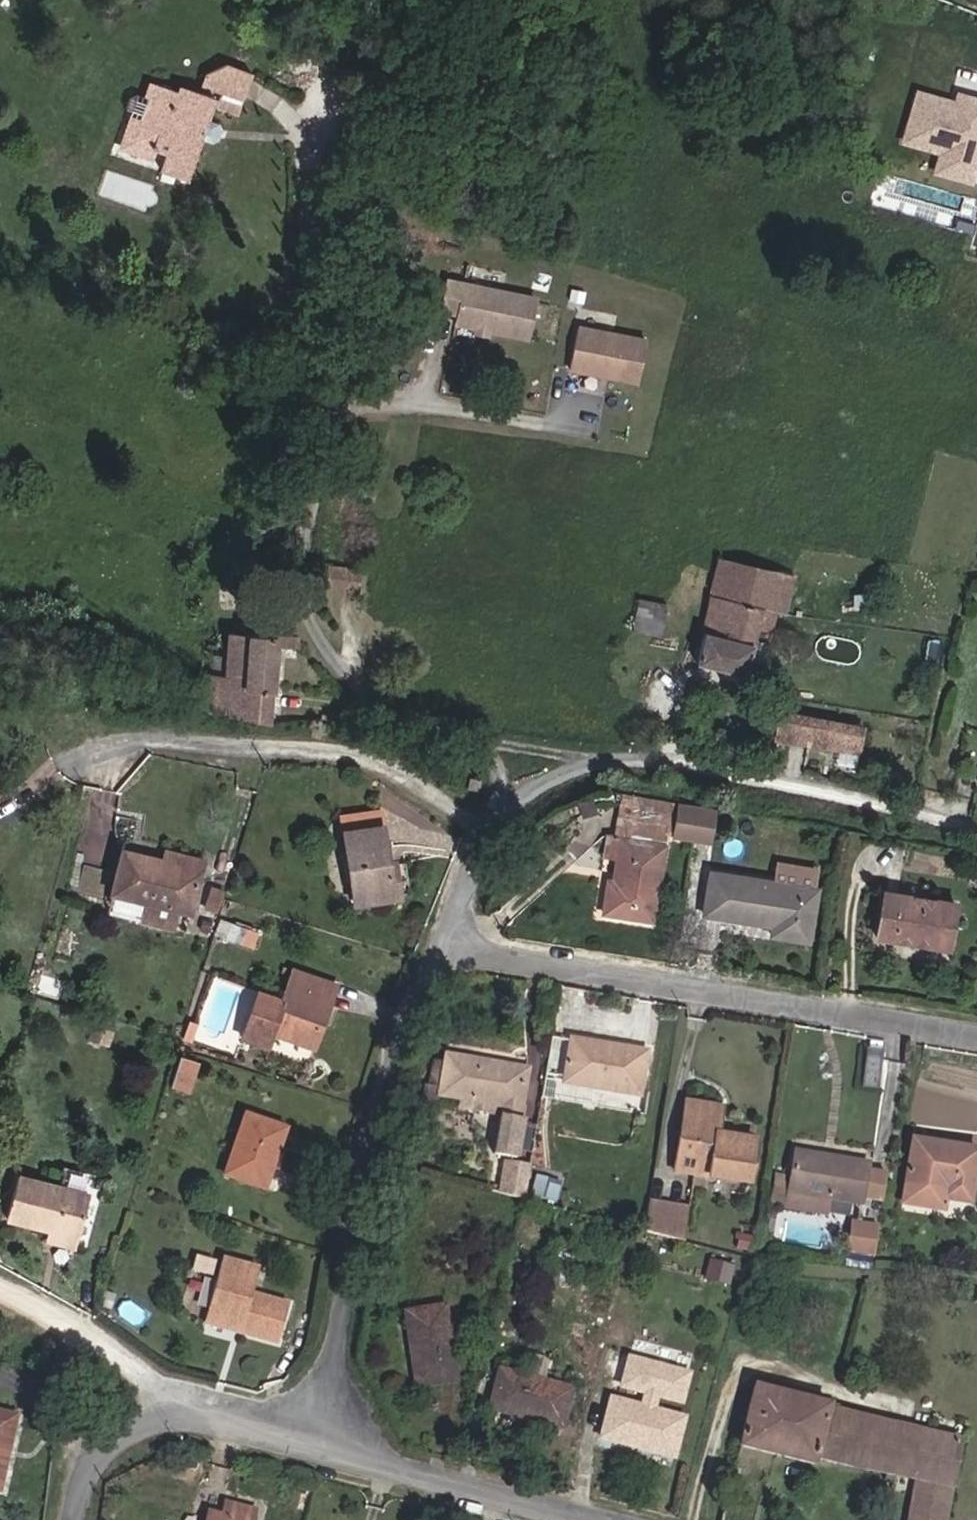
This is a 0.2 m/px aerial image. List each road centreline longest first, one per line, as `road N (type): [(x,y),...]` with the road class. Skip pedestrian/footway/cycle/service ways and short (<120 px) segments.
road 1 (unclassified): [(484,728),(401,715),(333,659),(300,590),(302,122),(265,89)]
road 2 (residential): [(443,928),(531,964),(976,1032)]
road 3 (residential): [(443,928),(313,1438)]
road 4 (unclassified): [(491,832),(391,767),(310,751),(145,743),(100,768)]
road 5 (residential): [(976,814),(647,755)]
road 6 (residential): [(599,1519),(313,1438)]
road 7 (unclassified): [(194,1427),(79,1334),(0,1300)]
road 8 (unclassified): [(647,755),(484,728)]
road 9 (residential): [(647,755),(556,784),(506,820)]
road 10 (residential): [(194,1427),(153,1434),(105,1465),(94,1519)]
road 11 (residential): [(313,1438),(234,1420),(194,1427)]

